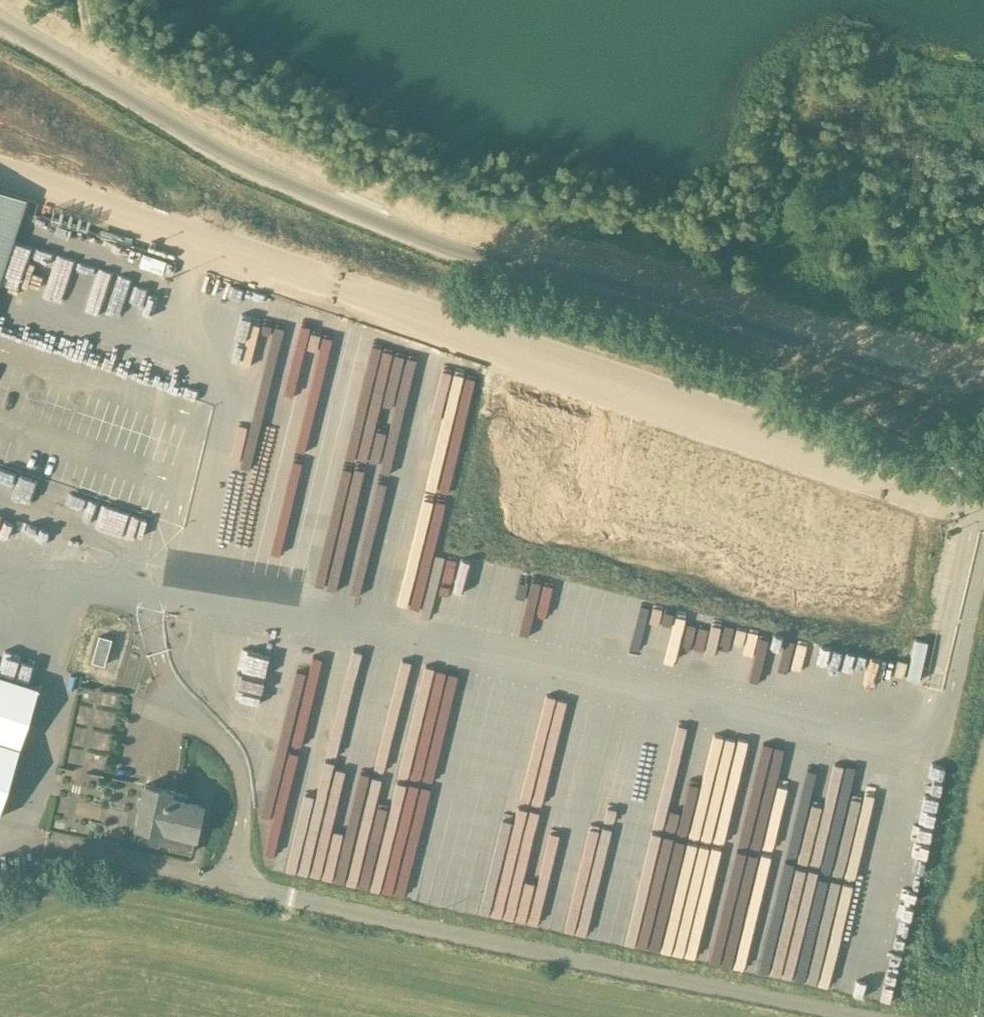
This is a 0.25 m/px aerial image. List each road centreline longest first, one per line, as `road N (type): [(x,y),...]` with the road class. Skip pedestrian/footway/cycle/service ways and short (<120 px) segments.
road 1 (unclassified): [(983,379),(904,375),(615,280),(441,245),(251,165),(0,23)]
road 2 (unclassified): [(858,1016),(227,883)]
road 3 (unclassified): [(160,567),(153,611),(165,674),(223,743),(241,781),(227,883)]
road 4 (unclassified): [(227,883),(46,845)]

